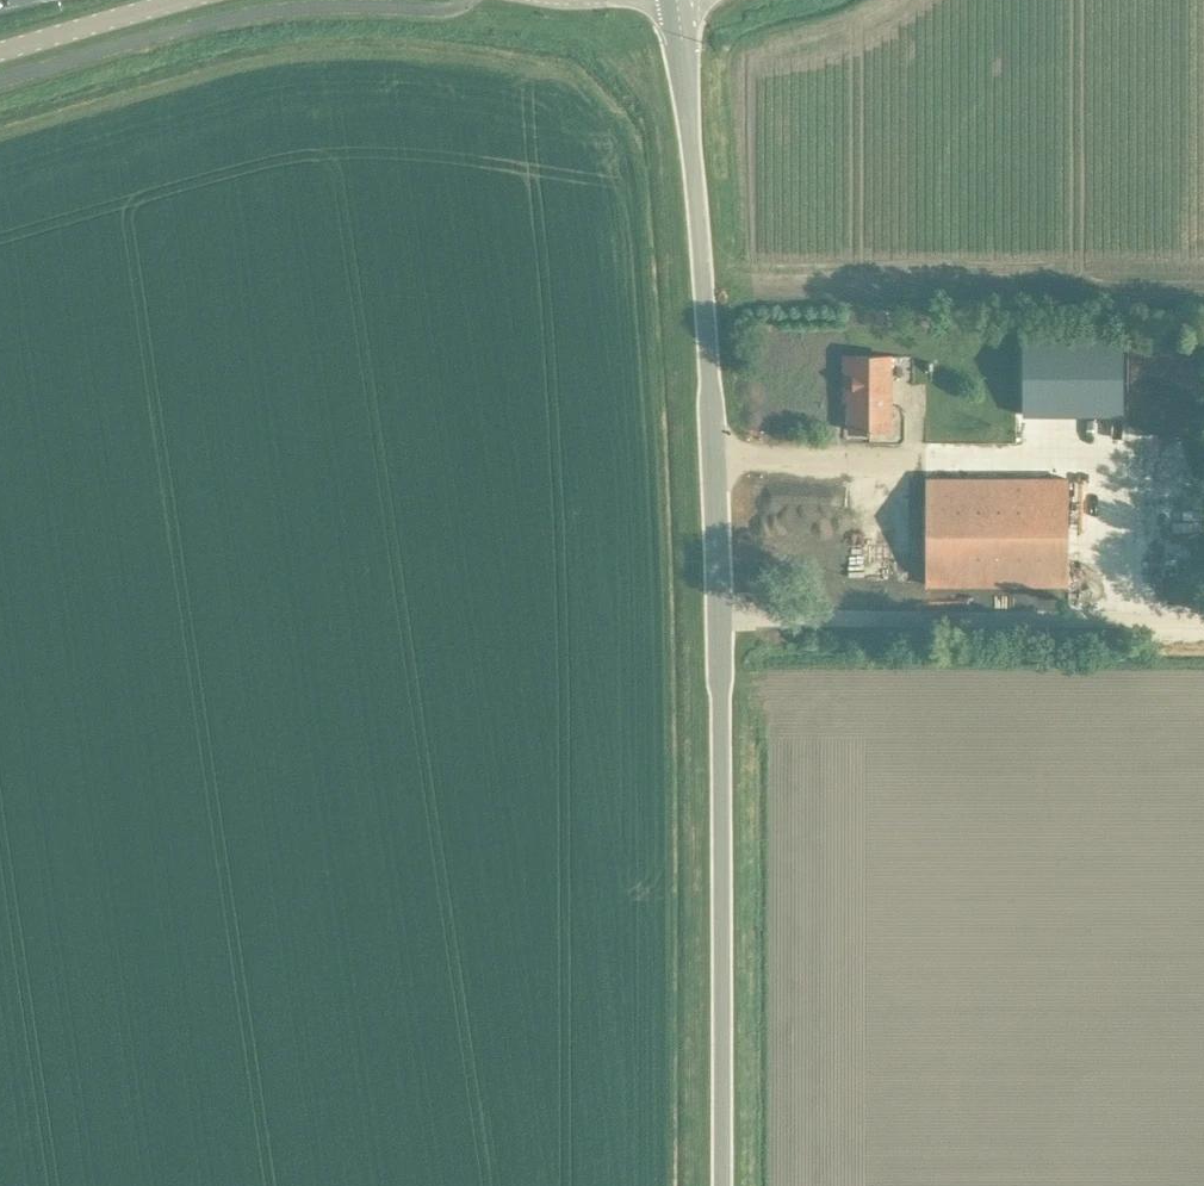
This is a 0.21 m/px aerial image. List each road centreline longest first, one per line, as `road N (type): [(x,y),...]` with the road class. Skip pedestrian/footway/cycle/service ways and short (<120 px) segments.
road 1 (unclassified): [(723,1185),(721,571),(675,0)]
road 2 (unclassified): [(0,55),(191,0)]

